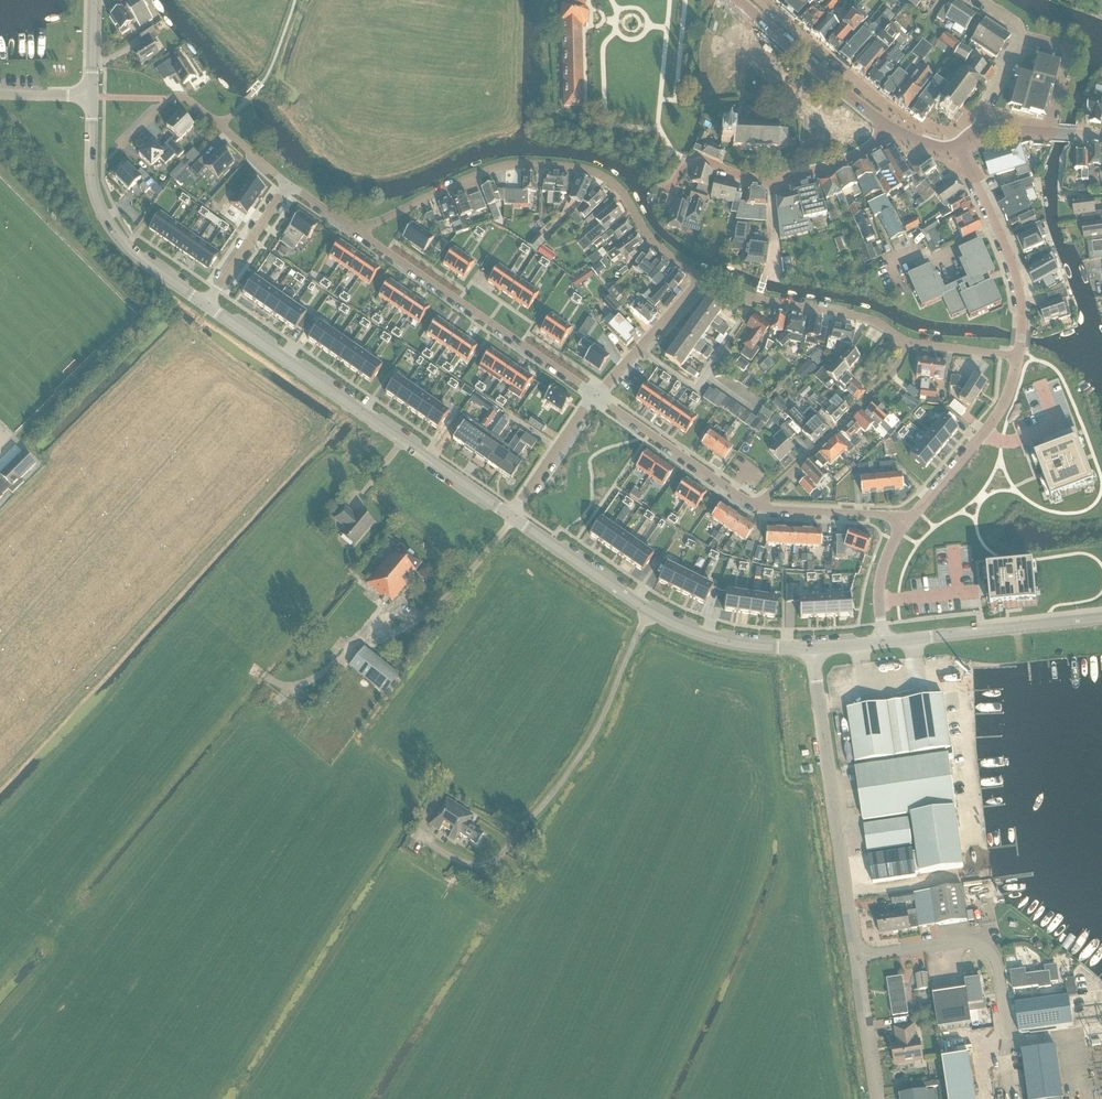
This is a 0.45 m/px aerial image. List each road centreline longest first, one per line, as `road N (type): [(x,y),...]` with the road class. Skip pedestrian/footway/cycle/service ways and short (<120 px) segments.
road 1 (residential): [(358,232),(493,169),(567,166),(608,180),(651,238),(703,276)]
road 2 (secondary): [(513,517),(206,304)]
road 3 (secondary): [(206,304),(134,254),(96,198),(94,0)]
road 4 (secondary): [(813,647),(741,645),(695,633),(648,611),(513,517)]
road 5 (unclassified): [(856,956),(813,647)]
road 6 (residential): [(597,396),(358,232)]
road 7 (unclassified): [(1009,1039),(1000,966),(985,946),(967,940),(856,956)]
road 8 (unclassified): [(1018,357),(1018,284),(958,145)]
road 9 (residential): [(904,344),(895,372),(756,506)]
road 10 (residential): [(290,185),(187,98),(169,99),(121,146)]
road 11 (secondary): [(1101,618),(883,641)]
road 12 (unclassified): [(907,524),(997,419),(1018,357)]
road 13 (unclassified): [(887,127),(739,0)]
road 14 (residential): [(756,506),(597,396)]
road 15 (residential): [(597,396),(703,276)]
road 16 (residential): [(759,299),(869,320),(904,344)]
road 17 (residential): [(907,524),(890,516),(756,506)]
road 18 (residential): [(513,517),(597,396)]
road 19 (residential): [(206,304),(290,185)]
road 20 (unclassified): [(876,1098),(856,956)]
road 21 (residential): [(1046,133),(1069,50),(1023,39)]
road 22 (residential): [(770,179),(845,160),(887,127)]
road 23 (unclassified): [(883,641),(882,570),(907,524)]
road 24 (residential): [(759,299),(775,247),(770,179)]

